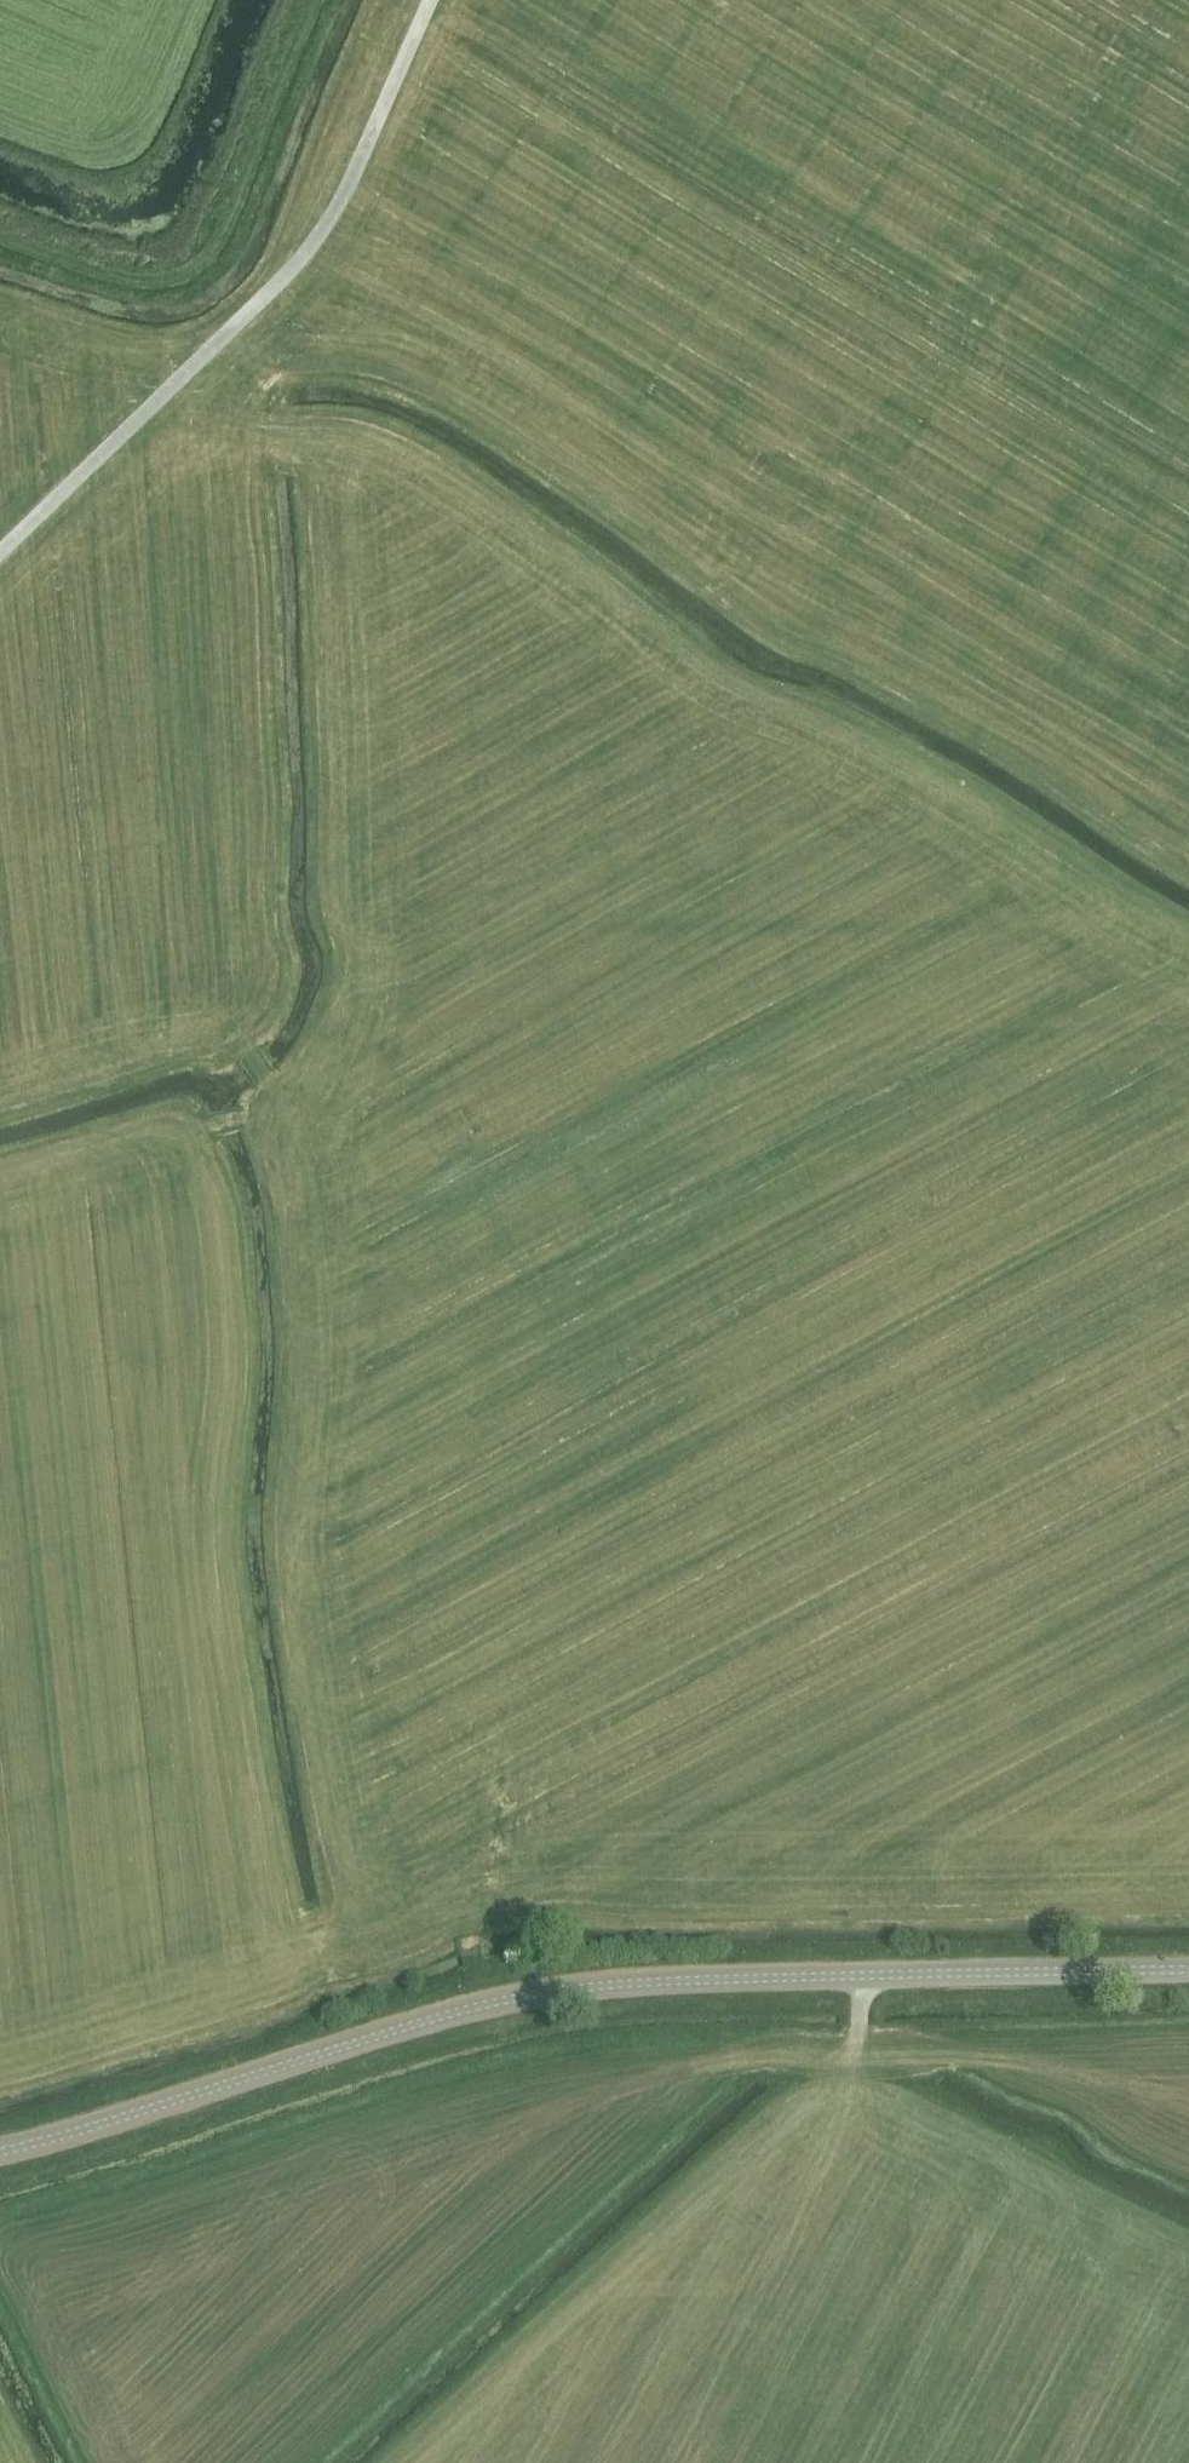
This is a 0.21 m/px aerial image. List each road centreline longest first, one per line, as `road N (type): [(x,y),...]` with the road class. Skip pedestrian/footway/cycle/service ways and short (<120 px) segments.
road 1 (tertiary): [(1188,1969),(547,1991),(0,2149)]
road 2 (track): [(0,553),(304,255),(352,176),(430,0)]

